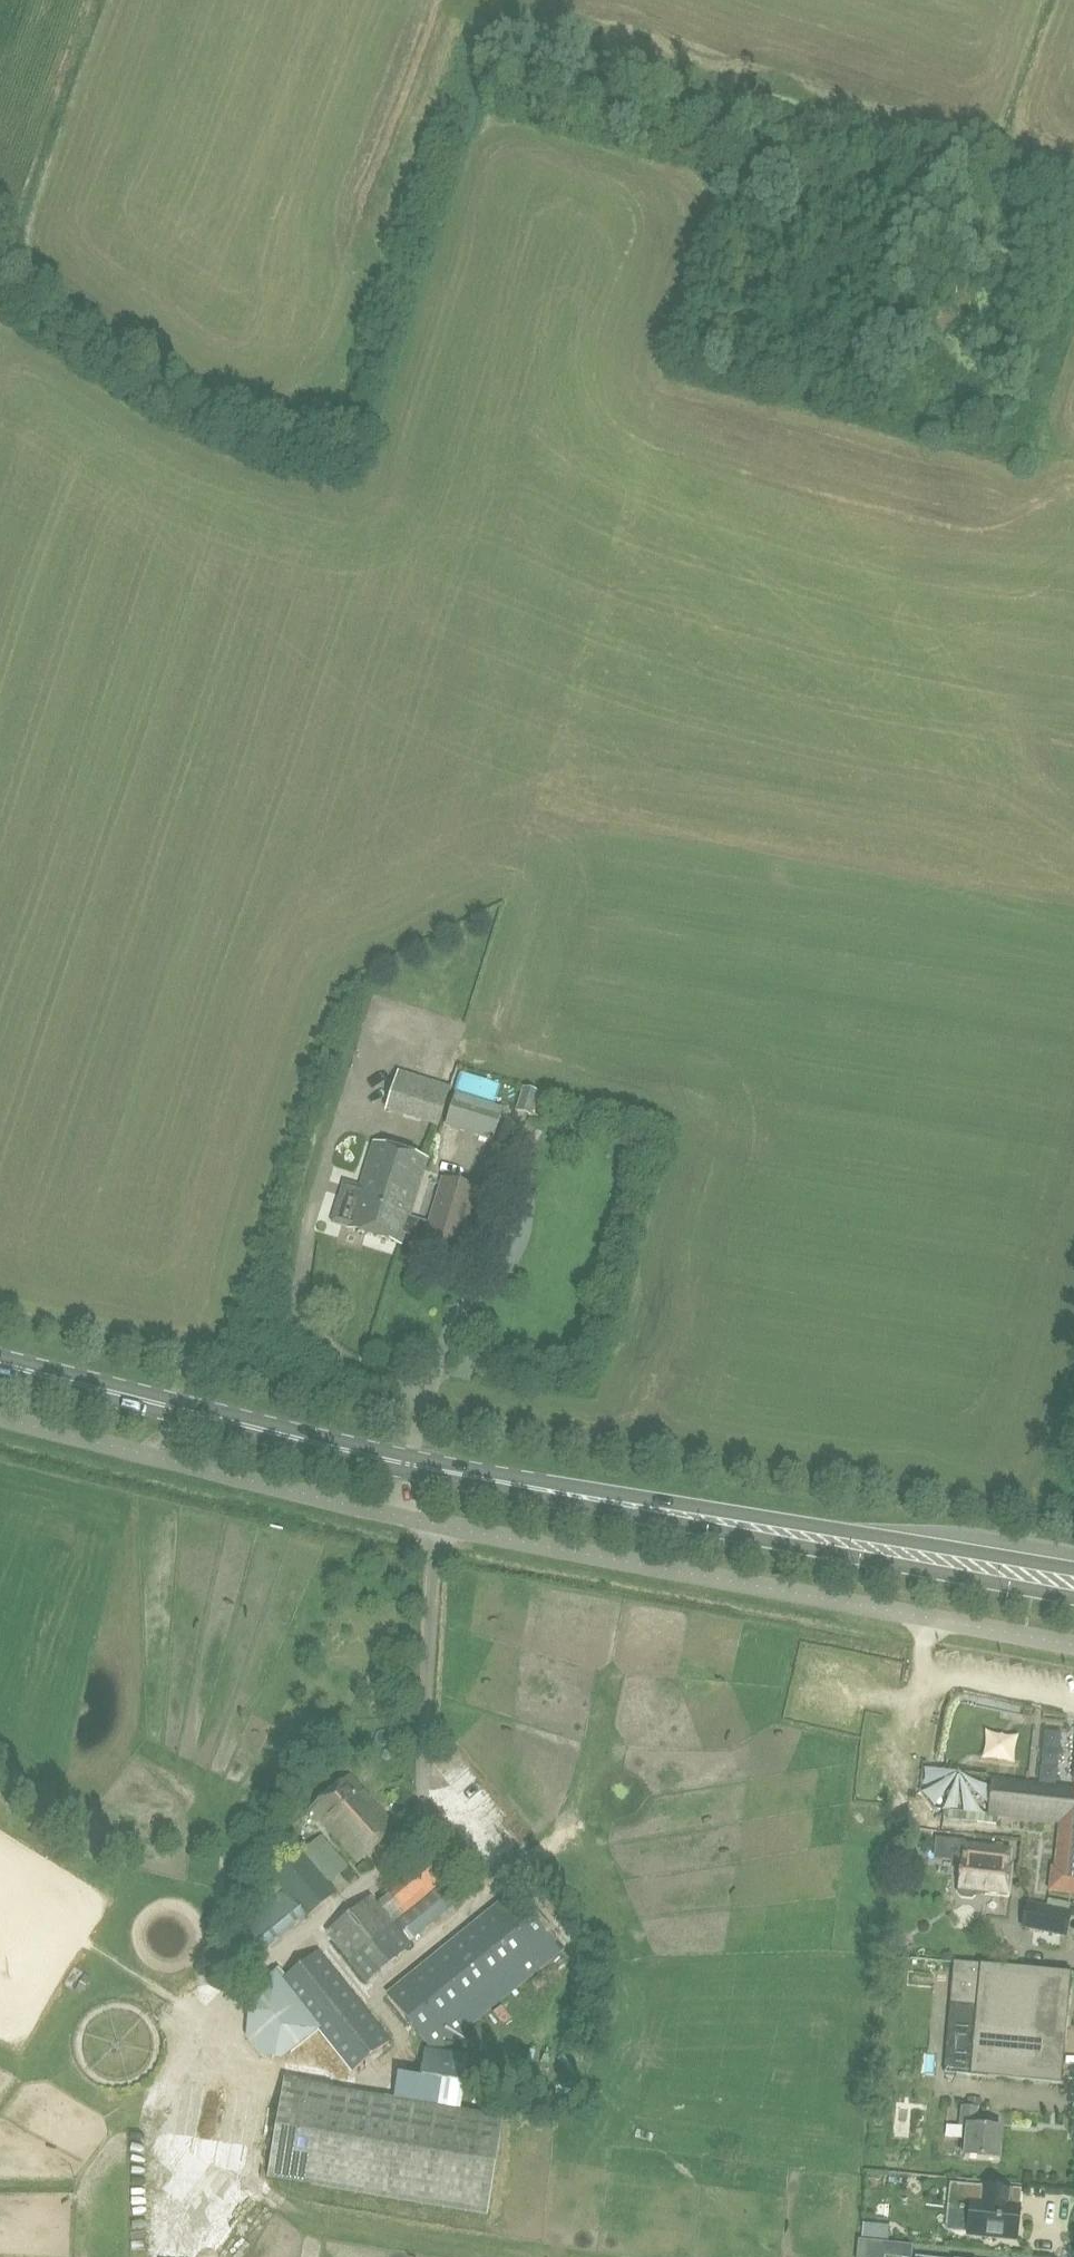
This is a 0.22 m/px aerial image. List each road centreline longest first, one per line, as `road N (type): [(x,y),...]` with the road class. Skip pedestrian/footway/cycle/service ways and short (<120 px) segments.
road 1 (unclassified): [(1073,1645),(399,1516),(0,1418)]
road 2 (primary): [(1073,1587),(409,1464),(0,1364)]

